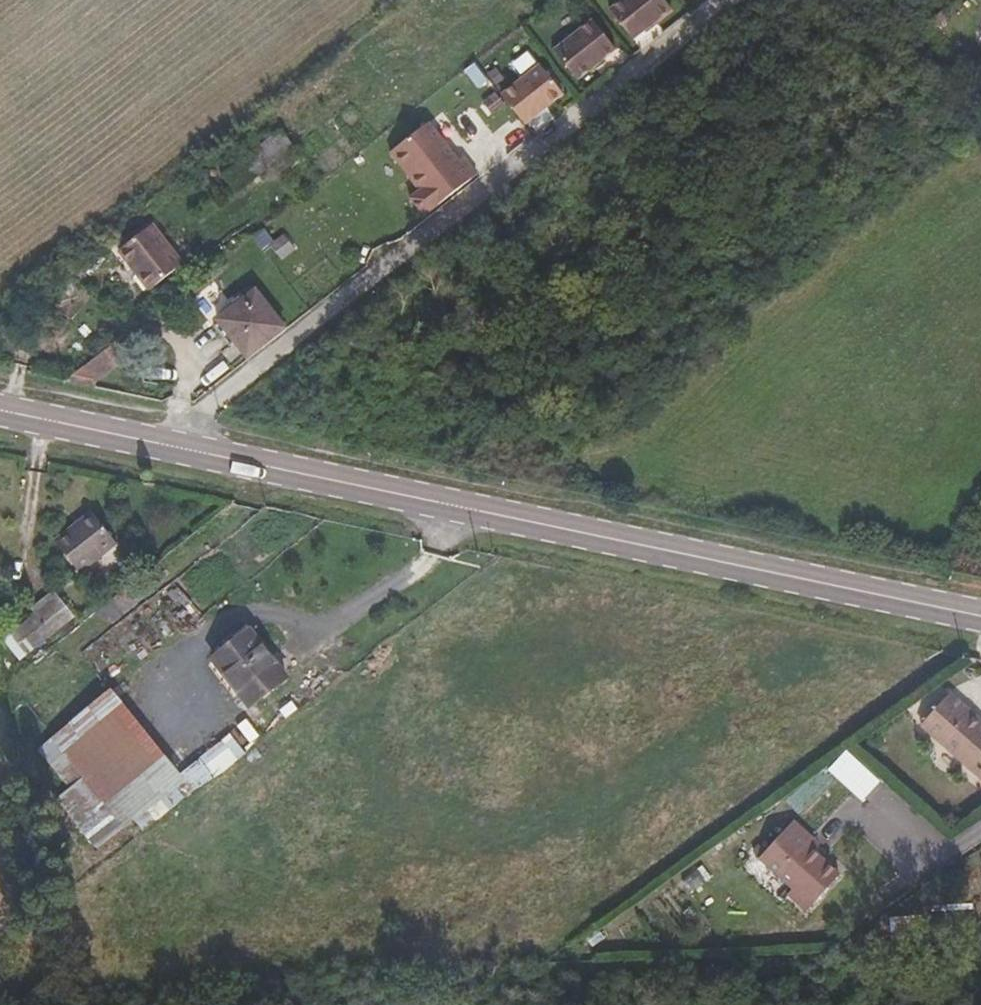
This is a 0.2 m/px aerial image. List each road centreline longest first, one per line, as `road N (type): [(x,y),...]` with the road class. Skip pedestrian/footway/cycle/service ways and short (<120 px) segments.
road 1 (primary): [(980,615),(0,409)]

